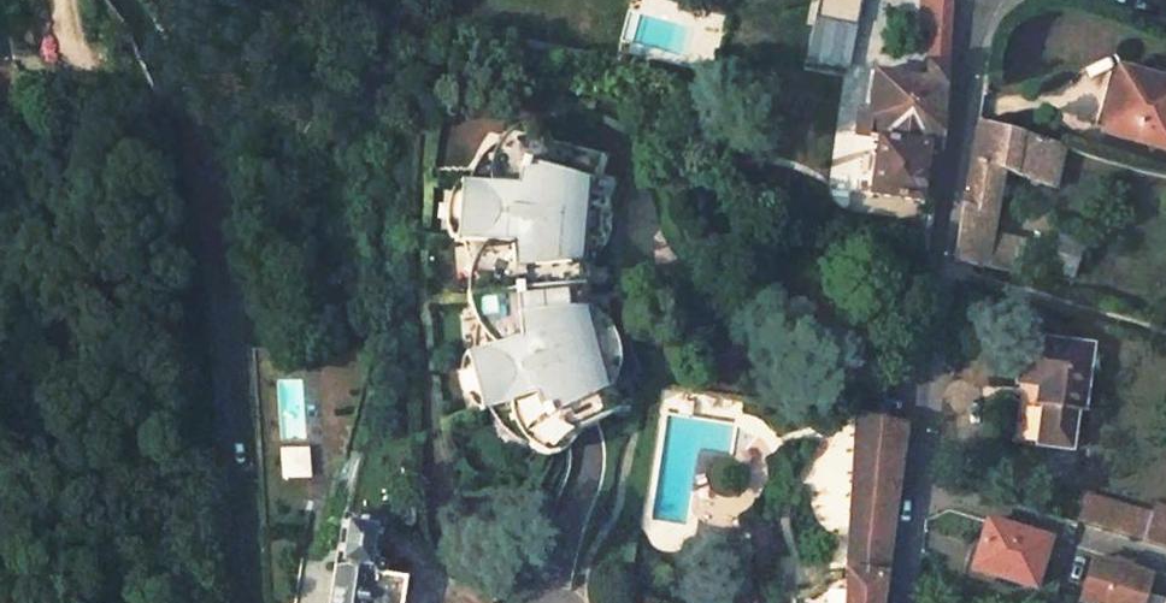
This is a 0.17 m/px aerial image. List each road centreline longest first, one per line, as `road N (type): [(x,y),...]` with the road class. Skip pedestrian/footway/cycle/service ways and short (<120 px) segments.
road 1 (residential): [(123,0),(190,128),(215,214),(246,602)]
road 2 (residential): [(979,0),(894,602)]

